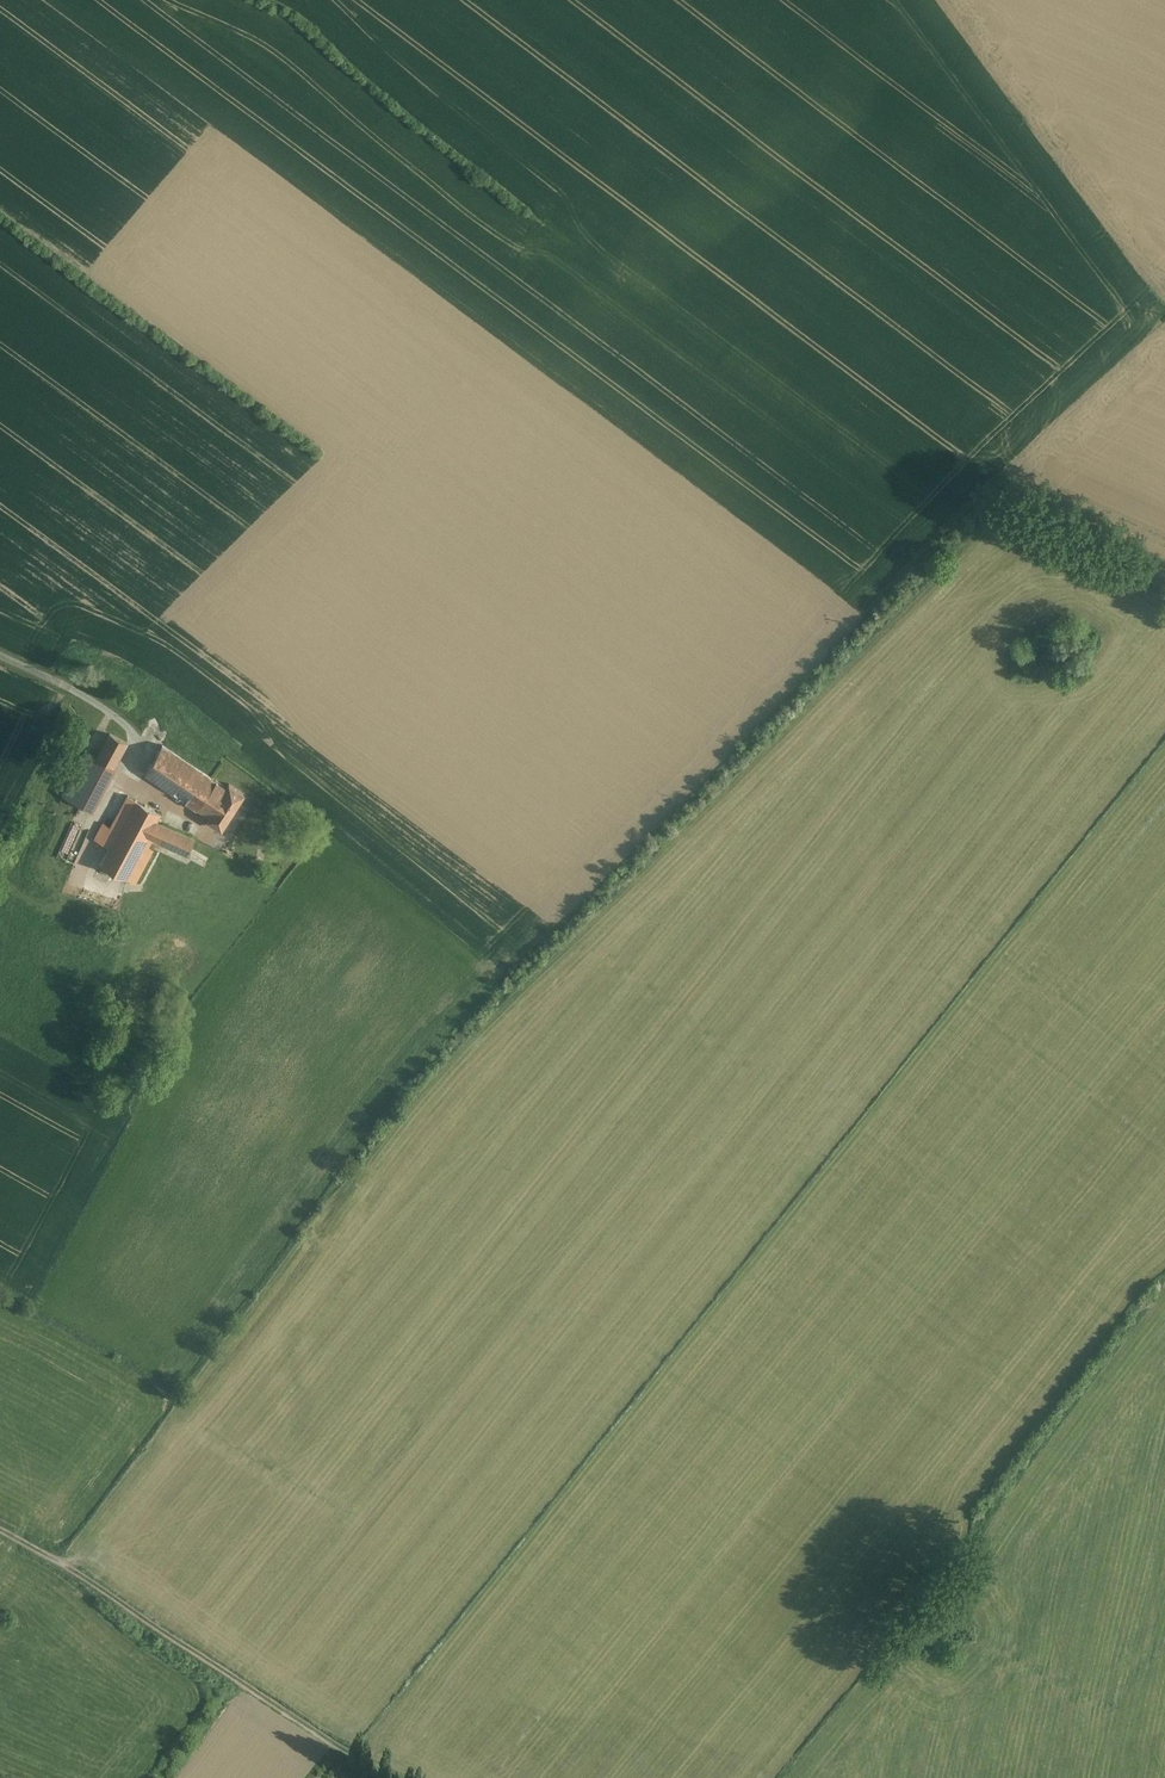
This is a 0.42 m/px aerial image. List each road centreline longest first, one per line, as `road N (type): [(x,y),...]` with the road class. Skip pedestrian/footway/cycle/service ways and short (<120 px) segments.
road 1 (track): [(0,1531),(350,1750)]

